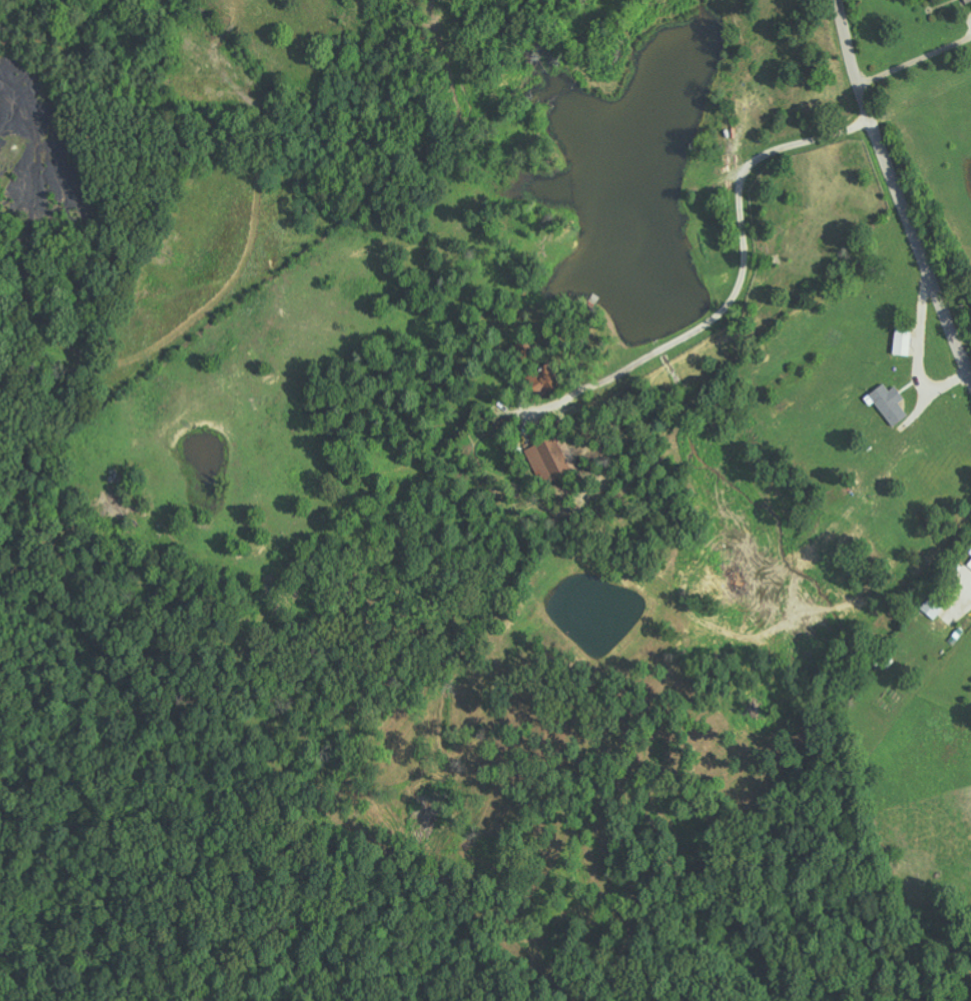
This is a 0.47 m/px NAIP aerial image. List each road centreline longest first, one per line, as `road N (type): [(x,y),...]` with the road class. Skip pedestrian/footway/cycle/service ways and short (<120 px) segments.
road 1 (residential): [(970,374),(866,107),(838,0)]

